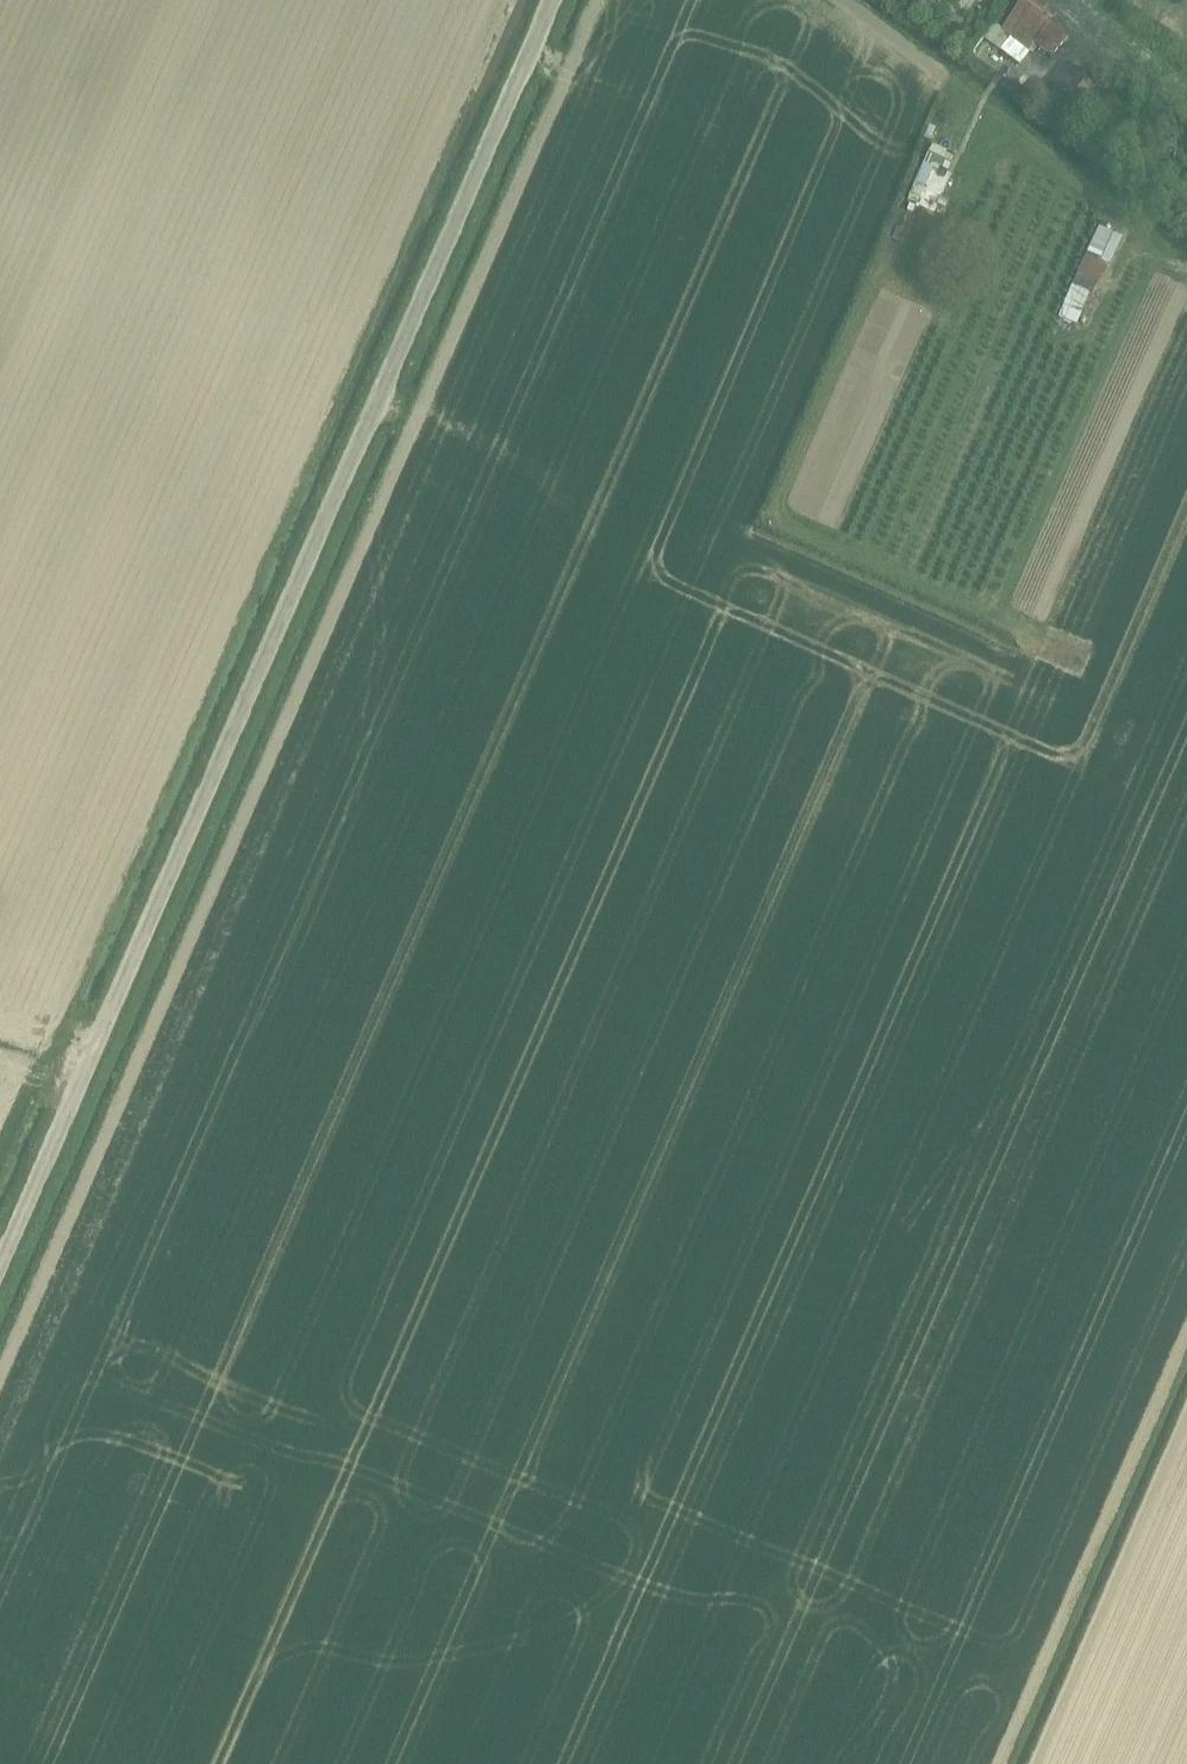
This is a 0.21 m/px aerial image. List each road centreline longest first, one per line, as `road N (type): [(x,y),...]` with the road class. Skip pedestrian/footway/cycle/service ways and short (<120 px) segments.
road 1 (unclassified): [(0,1265),(551,0)]
road 2 (track): [(1186,1338),(1000,1763)]
road 3 (track): [(1100,25),(1123,126),(1186,194)]
road 4 (tertiary): [(1186,97),(1070,0)]
road 5 (track): [(1091,333),(1128,254),(1159,253),(1186,268)]

